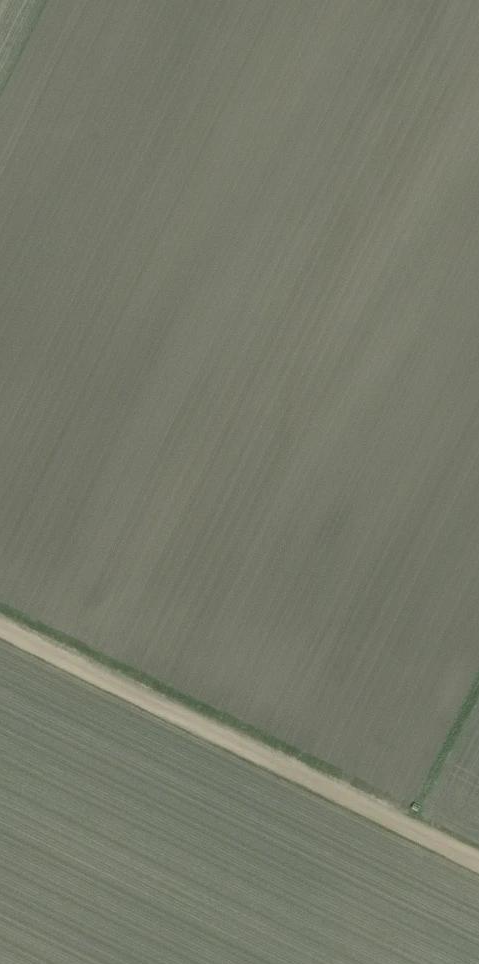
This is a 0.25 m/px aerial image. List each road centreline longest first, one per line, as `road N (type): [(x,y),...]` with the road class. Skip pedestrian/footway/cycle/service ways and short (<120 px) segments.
road 1 (track): [(478,860),(0,622)]

